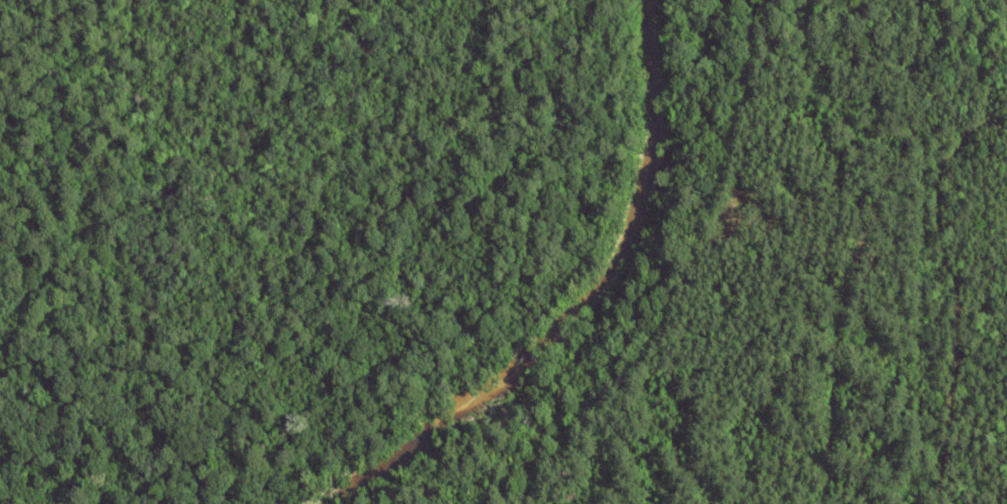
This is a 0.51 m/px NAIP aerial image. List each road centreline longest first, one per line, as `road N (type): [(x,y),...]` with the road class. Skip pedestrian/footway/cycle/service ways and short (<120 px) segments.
road 1 (residential): [(839,503),(876,333),(950,145),(1006,114)]

